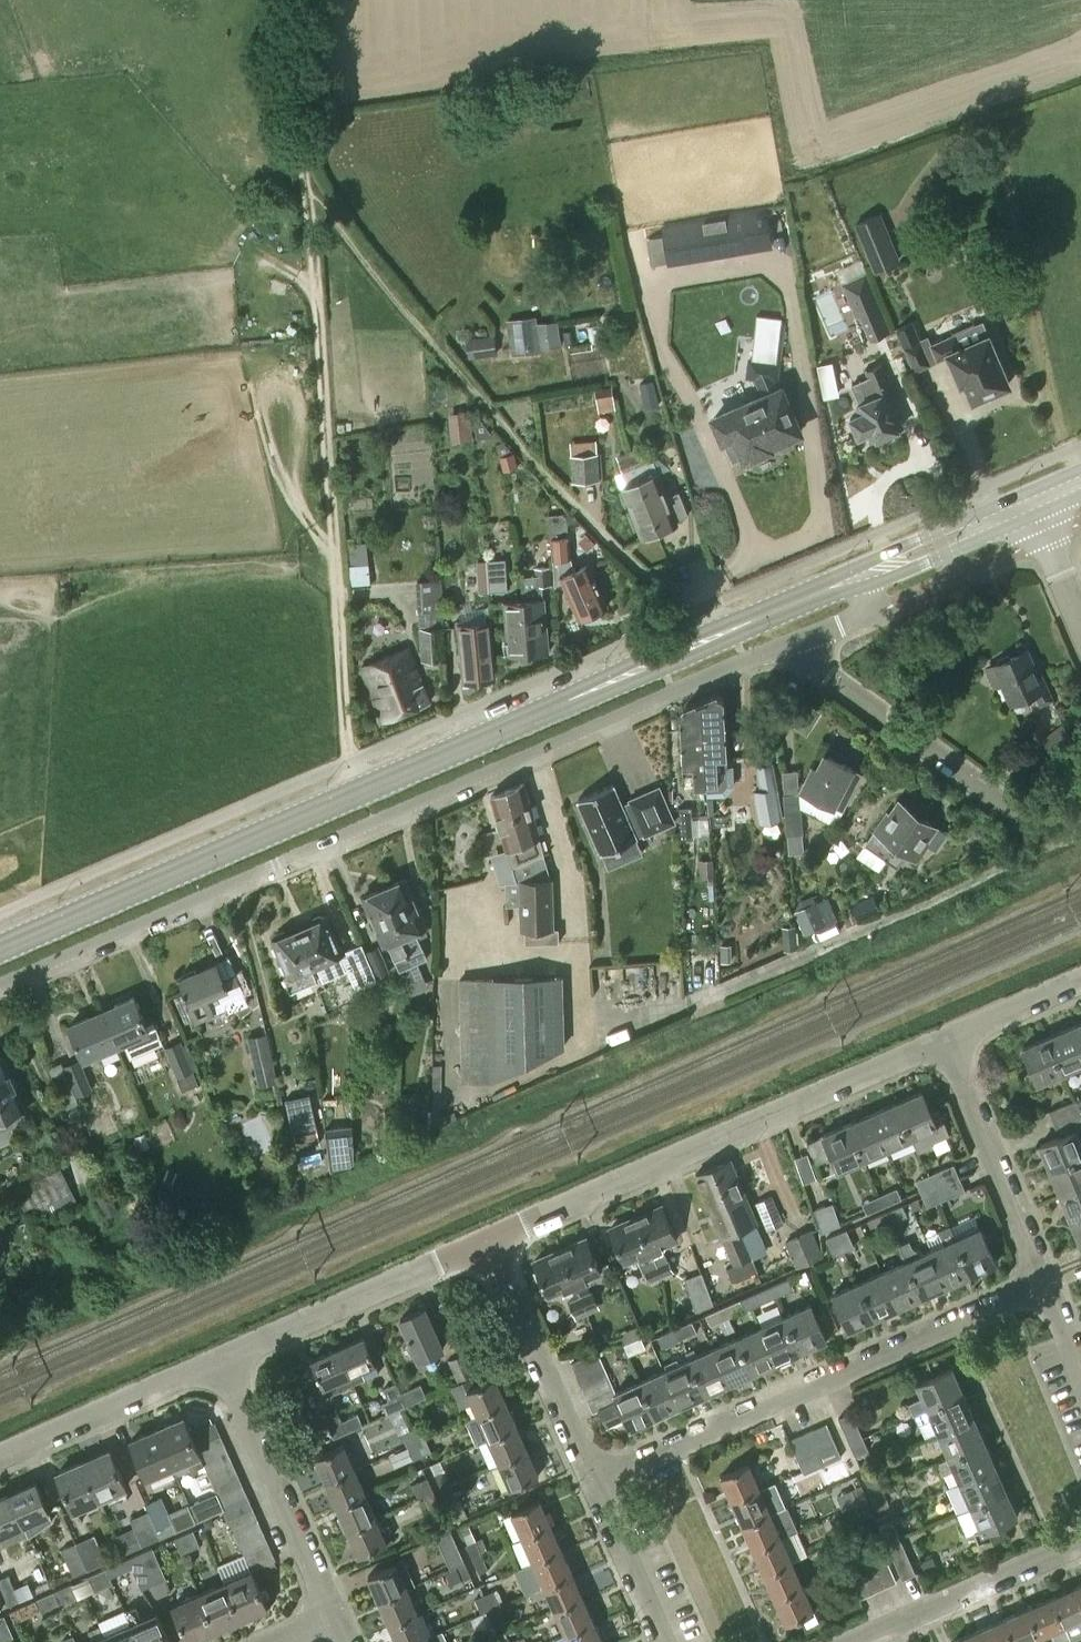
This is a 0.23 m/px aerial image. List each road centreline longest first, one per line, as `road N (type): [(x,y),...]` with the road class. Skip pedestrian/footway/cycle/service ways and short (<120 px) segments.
road 1 (secondary): [(0,947),(857,576)]
road 2 (residential): [(0,982),(789,644)]
road 3 (track): [(292,0),(292,133),(305,189),(344,694),(361,791)]
road 4 (residential): [(487,1242),(938,1042)]
road 5 (residential): [(597,1484),(1043,1291)]
road 6 (residential): [(1080,823),(1038,825),(1013,815),(789,644)]
road 7 (residential): [(219,1361),(487,1242)]
road 8 (residential): [(338,1622),(219,1361)]
road 9 (residential): [(1043,1291),(938,1042)]
road 10 (residential): [(597,1484),(487,1242)]
road 11 (residential): [(850,1641),(1080,1538)]
road 12 (residential): [(0,1458),(219,1361)]
road 13 (secondary): [(857,576),(1028,503)]
road 14 (residential): [(668,1641),(597,1484)]
road 15 (residential): [(938,1042),(1080,979)]
road 16 (residential): [(1080,621),(1028,503)]

